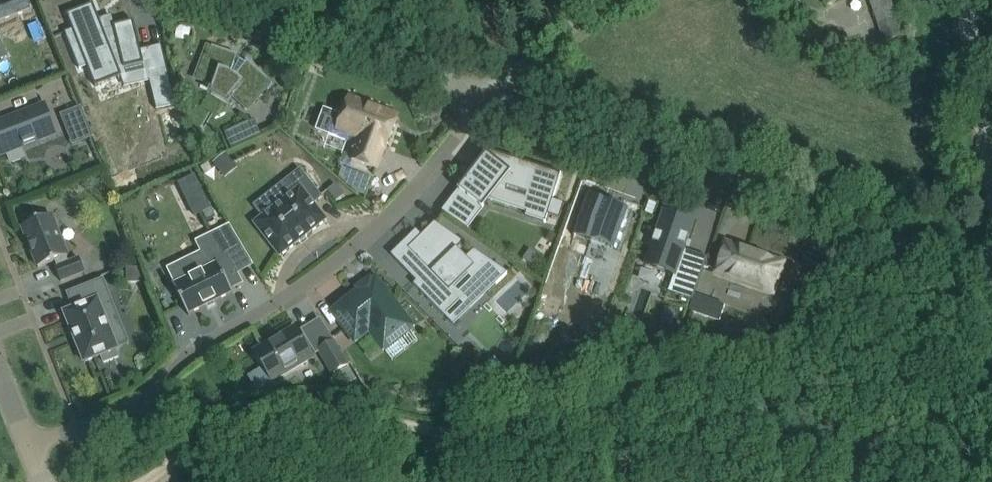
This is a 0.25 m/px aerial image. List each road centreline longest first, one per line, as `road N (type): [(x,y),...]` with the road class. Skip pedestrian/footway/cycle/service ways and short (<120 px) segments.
road 1 (track): [(142,481),(212,427),(289,398),(491,415),(638,391),(750,349),(958,251),(991,255)]
road 2 (residential): [(488,93),(372,231),(285,300),(96,419),(28,440)]
road 3 (residential): [(958,251),(488,93)]
road 4 (residential): [(488,93),(232,0)]
road 5 (unclassified): [(991,166),(962,0)]

